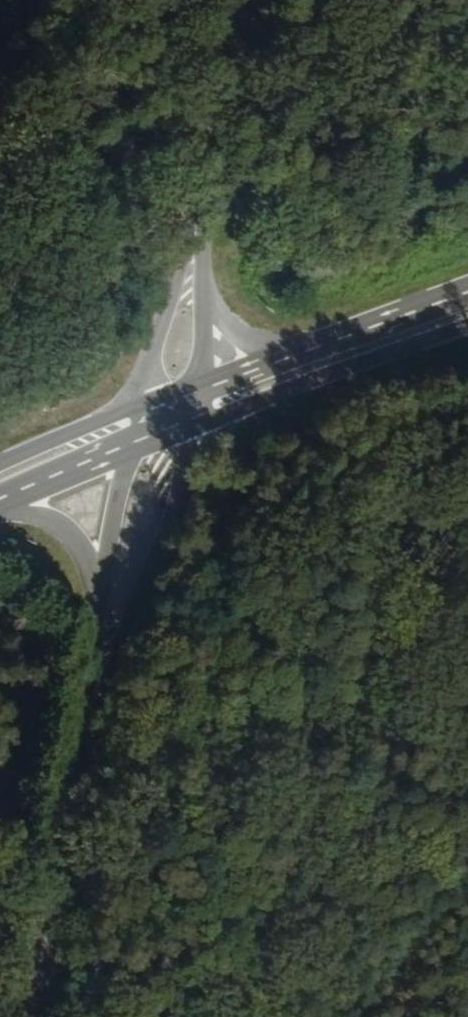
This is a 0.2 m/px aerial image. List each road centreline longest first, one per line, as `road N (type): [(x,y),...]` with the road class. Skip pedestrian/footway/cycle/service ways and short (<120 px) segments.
road 1 (residential): [(26,1016),(113,636)]
road 2 (primary): [(467,310),(244,390)]
road 3 (secondary): [(157,427),(158,347),(196,207)]
road 4 (secondary): [(196,207),(235,0)]
road 5 (unclassified): [(157,427),(117,615)]
road 6 (secondary): [(244,390),(209,303),(196,207)]
road 7 (primary): [(0,506),(65,534),(86,560),(113,636)]
road 8 (primary): [(157,427),(0,498)]

